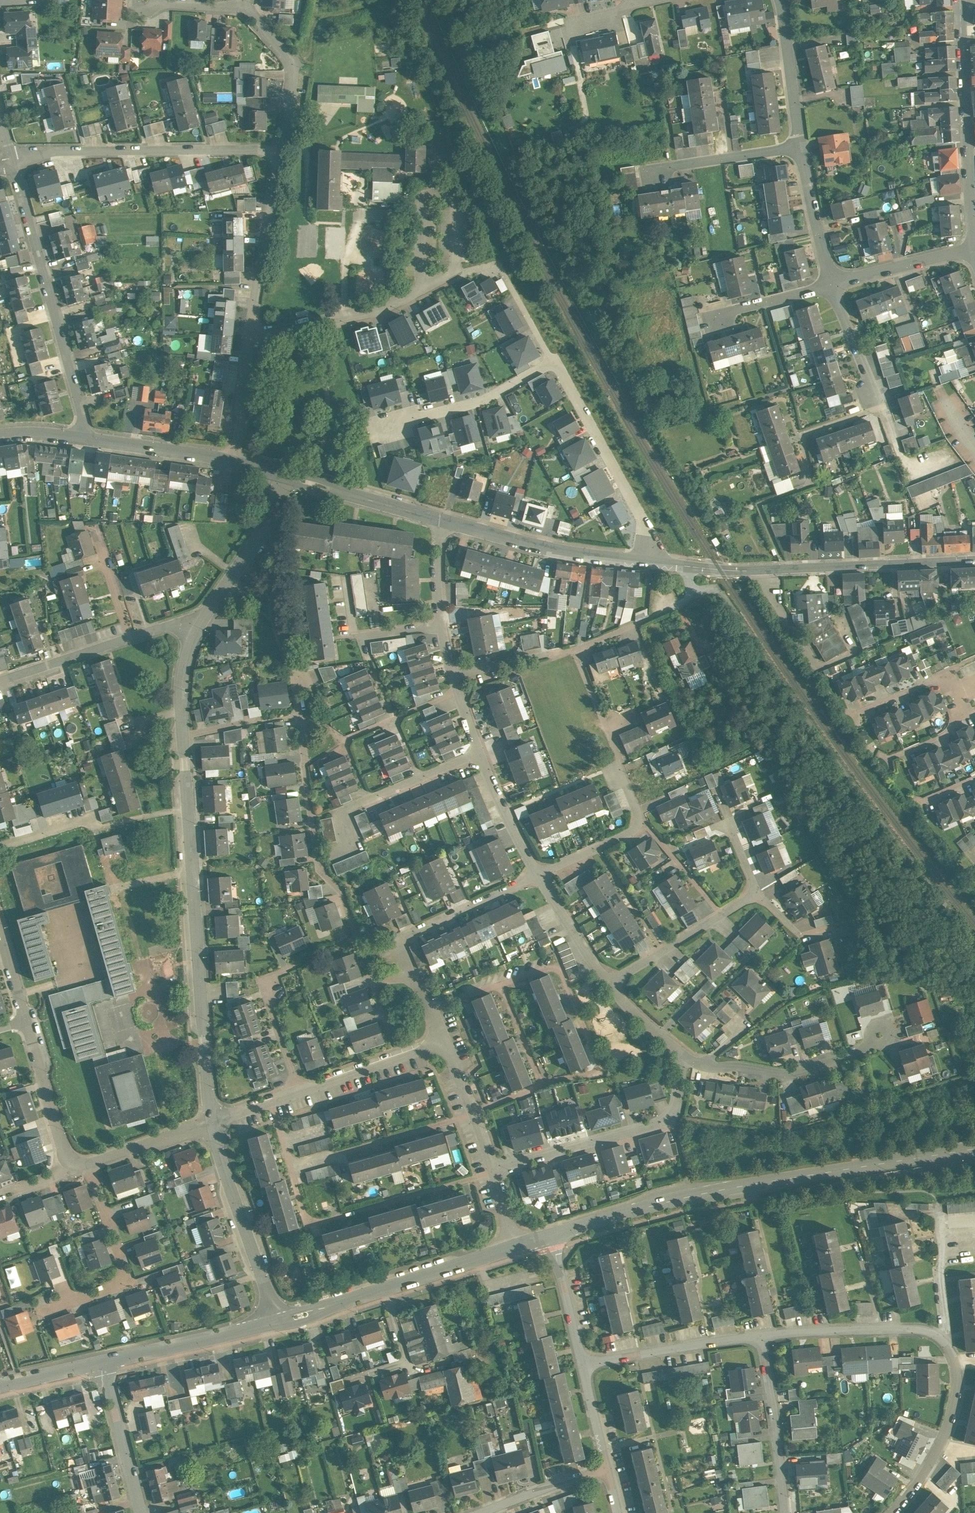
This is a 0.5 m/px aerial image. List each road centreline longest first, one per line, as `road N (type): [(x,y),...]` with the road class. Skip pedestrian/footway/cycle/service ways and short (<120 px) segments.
road 1 (residential): [(211,1122),(181,692),(202,615)]
road 2 (tertiary): [(551,1235),(693,1198),(974,1150)]
road 3 (residential): [(761,1336),(896,1329),(948,1340),(961,1387),(955,1414),(942,1448),(895,1512)]
road 4 (residential): [(413,971),(373,981),(343,894),(320,868),(300,678)]
road 5 (track): [(766,301),(791,389),(707,414),(664,268)]
road 6 (residential): [(691,568),(974,559)]
road 7 (residential): [(87,435),(15,167)]
road 8 (residential): [(253,332),(372,310),(456,272),(497,264),(507,277)]
road 9 (residential): [(11,154),(273,151)]
road 10 (residential): [(688,1054),(678,1111),(669,1120),(494,1170)]
road 11 (residential): [(691,601),(577,648),(454,676)]
road 12 (tertiary): [(281,1320),(512,1246)]
road 13 (residential): [(960,0),(973,238)]
road 14 (residential): [(644,561),(647,523),(553,362)]
road 15 (track): [(655,170),(637,154),(616,156),(605,166),(606,189),(622,279),(664,268)]
road 16 (residential): [(834,283),(882,405),(803,434)]
road 17 (residential): [(0,680),(202,615)]
road 18 (residential): [(90,1163),(130,1280),(46,1308)]
road 19 (residential): [(439,515),(644,561)]
road 20 (residential): [(281,1320),(211,1122)]
road 21 (residential): [(688,1054),(742,1070),(793,1073),(839,1060),(883,1034)]
road 22 (residential): [(553,362),(483,400),(374,428)]
road 23 (residential): [(539,872),(399,939),(413,971)]
road 24 (residential): [(481,751),(338,812),(351,841)]
road 25 (residential): [(253,332),(280,171),(273,151)]
road 26 (tertiary): [(103,1360),(281,1320)]
road 27 (residential): [(584,1365),(761,1336)]
road 28 (residential): [(761,1336),(784,1512)]
road 29 (residential): [(622,768),(645,823),(539,872)]
road 30 (residential): [(610,981),(760,890)]
road 31 (residential): [(273,151),(287,135),(293,70),(243,4)]
road 32 (residential): [(202,615),(252,548),(286,474)]
road 33 (residential): [(286,474),(439,515)]
road 34 (residential): [(28,1018),(72,1170)]
road 35 (residential): [(147,1512),(103,1360)]
road 36 (residential): [(443,1043),(296,1093)]
road 37 (residential): [(87,435),(235,460)]
road 38 (residential): [(802,147),(655,170)]
road 39 (residential): [(785,0),(802,147)]
road 40 (residential): [(974,249),(834,283)]
road 41 (residential): [(802,147),(834,283)]
road 42 (residential): [(494,1170),(443,1043)]
road 43 (residential): [(481,751),(539,872)]
road 44 (residential): [(551,1235),(584,1365)]
road 45 (residential): [(442,623),(363,634),(348,582)]
road 46 (residential): [(609,1469),(484,1512)]
road 47 (residential): [(539,872),(610,981)]
road 48 (residential): [(235,460),(253,332)]
road 49 (residential): [(211,1122),(90,1163)]
road 50 (residential): [(834,283),(718,315)]

